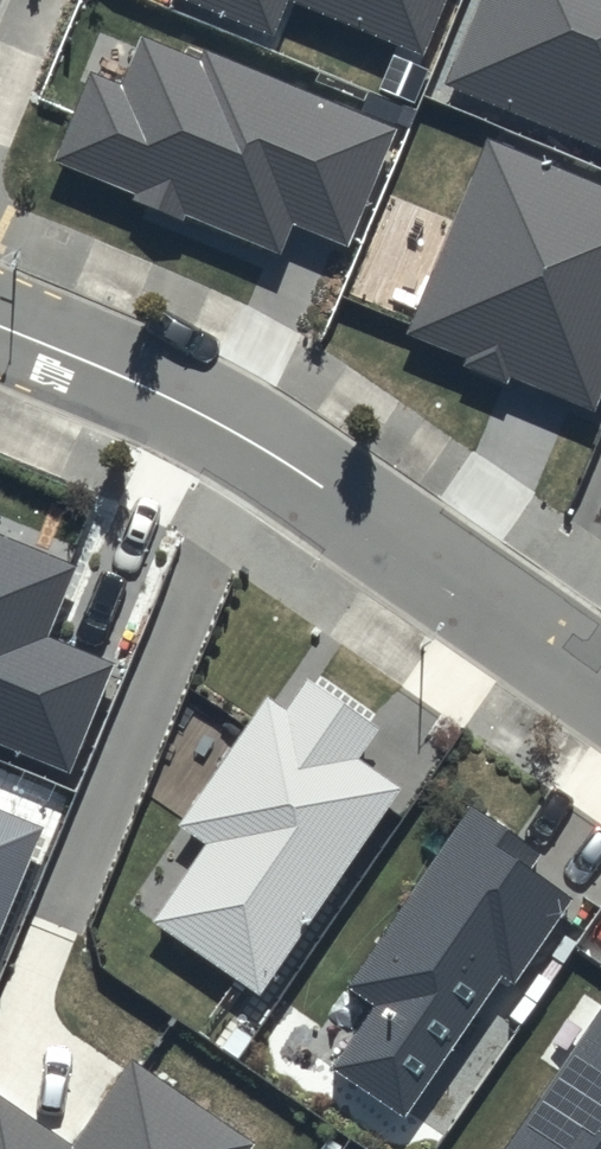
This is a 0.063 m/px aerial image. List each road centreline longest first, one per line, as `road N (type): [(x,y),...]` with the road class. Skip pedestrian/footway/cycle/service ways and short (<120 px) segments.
road 1 (residential): [(600,684),(281,457),(0,324)]

